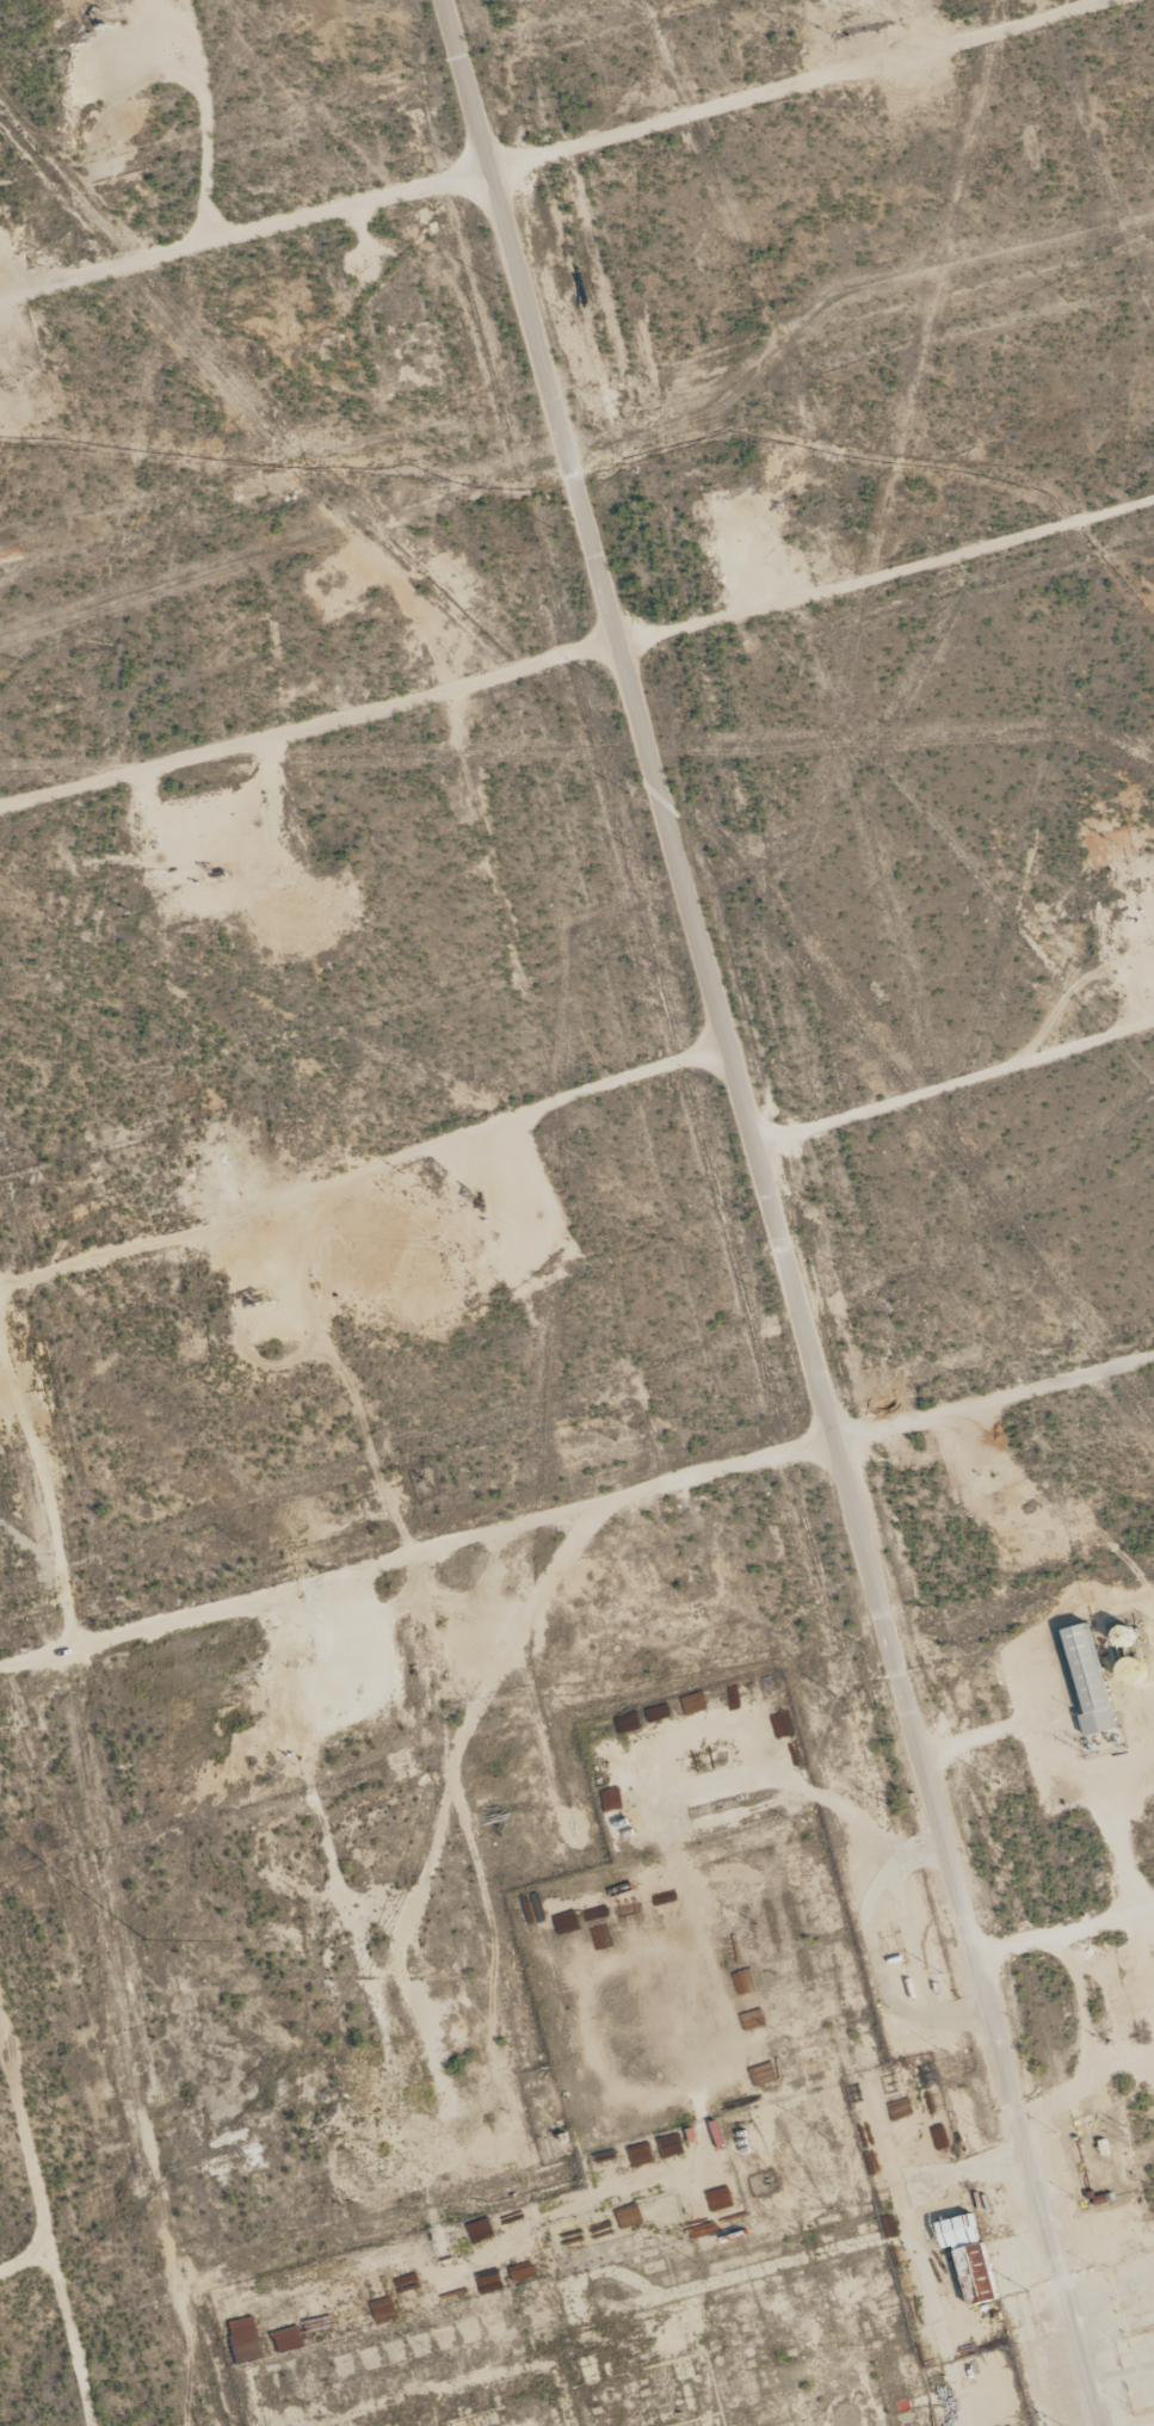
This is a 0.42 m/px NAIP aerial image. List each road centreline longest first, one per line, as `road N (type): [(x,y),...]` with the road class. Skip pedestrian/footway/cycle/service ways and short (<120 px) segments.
road 1 (residential): [(1092,2425),(445,0)]
road 2 (track): [(621,640),(0,809)]
road 3 (track): [(0,1338),(73,1645),(92,1817)]

